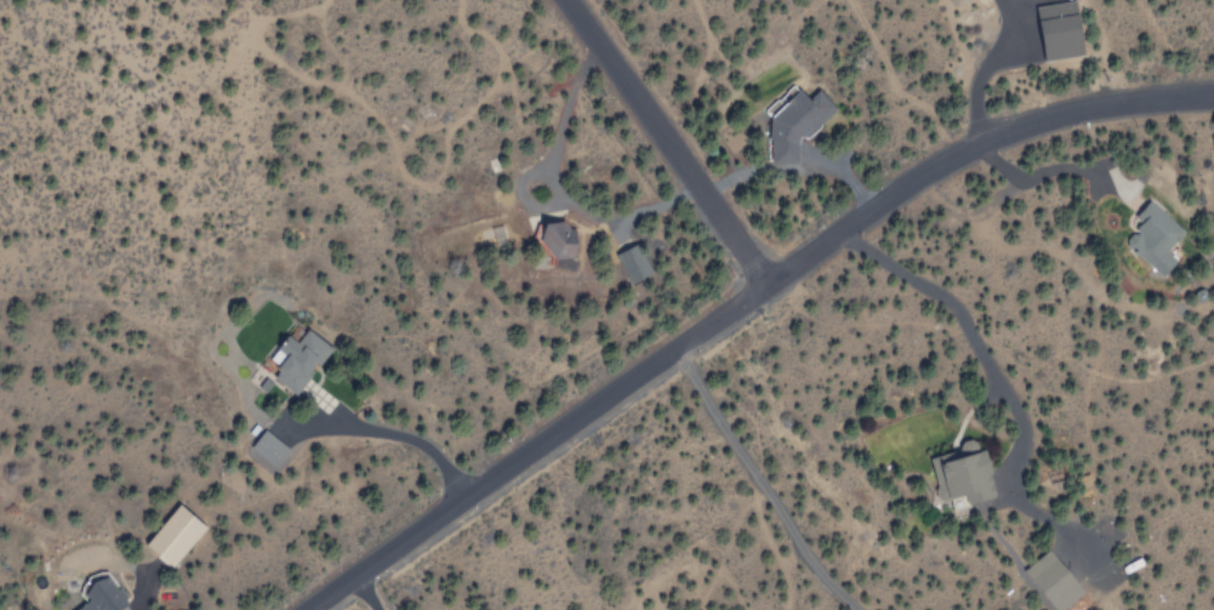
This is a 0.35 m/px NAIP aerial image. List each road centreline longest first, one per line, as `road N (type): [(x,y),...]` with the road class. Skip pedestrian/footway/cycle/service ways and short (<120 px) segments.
road 1 (residential): [(312,609),(923,171),(1037,119),(1104,102),(1213,94)]
road 2 (residential): [(769,286),(680,144),(575,0)]

